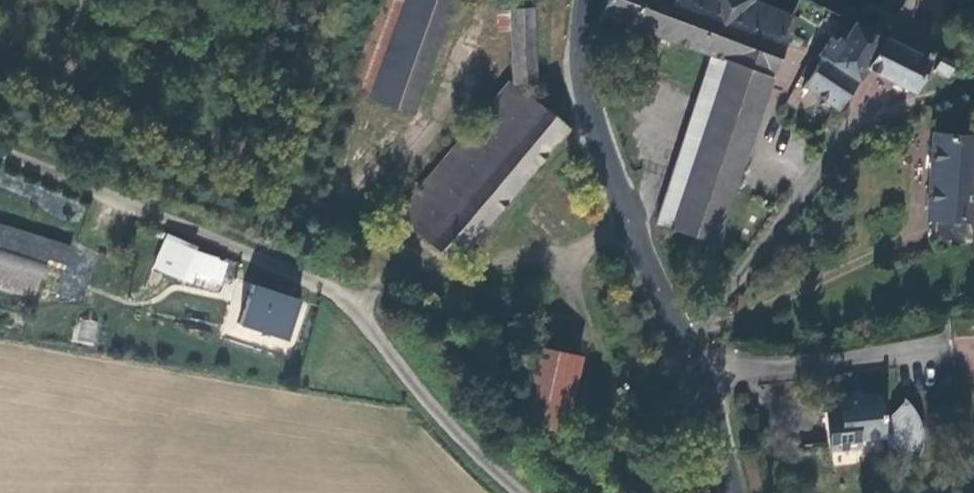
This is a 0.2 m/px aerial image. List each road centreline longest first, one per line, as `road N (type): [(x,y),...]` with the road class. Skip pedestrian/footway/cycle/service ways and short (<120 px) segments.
road 1 (residential): [(523,492),(450,428),(353,308),(321,284),(0,151)]
road 2 (residential): [(680,347),(839,140),(875,114),(956,88)]
road 3 (tertiary): [(680,347),(590,115),(581,74),(585,0)]
road 4 (residential): [(692,376),(952,348)]
road 5 (tertiary): [(730,492),(692,376)]

